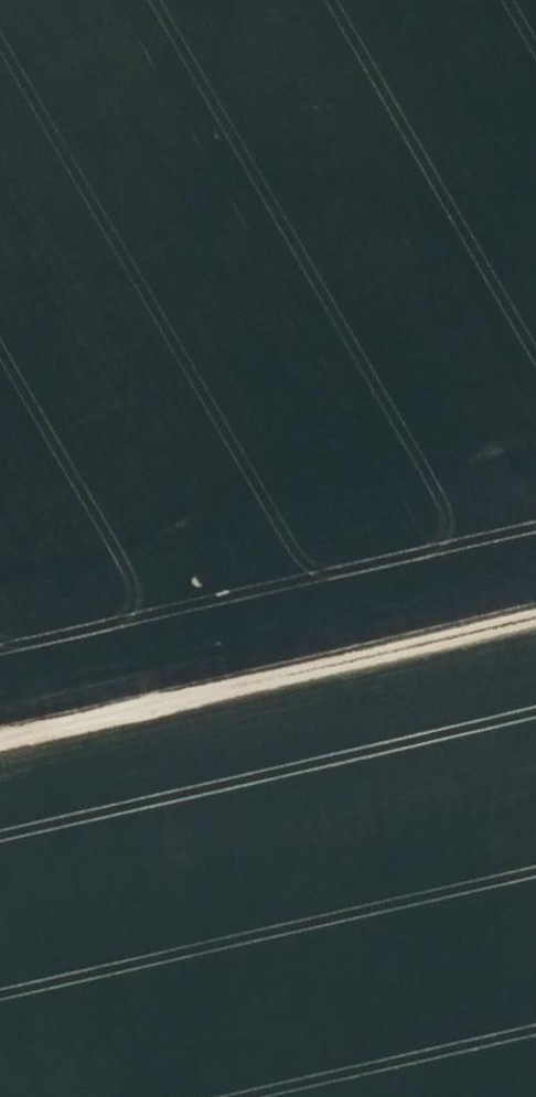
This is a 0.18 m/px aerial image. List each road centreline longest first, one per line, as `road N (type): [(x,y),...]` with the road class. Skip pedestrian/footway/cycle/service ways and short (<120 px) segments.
road 1 (track): [(535,616),(0,739)]

